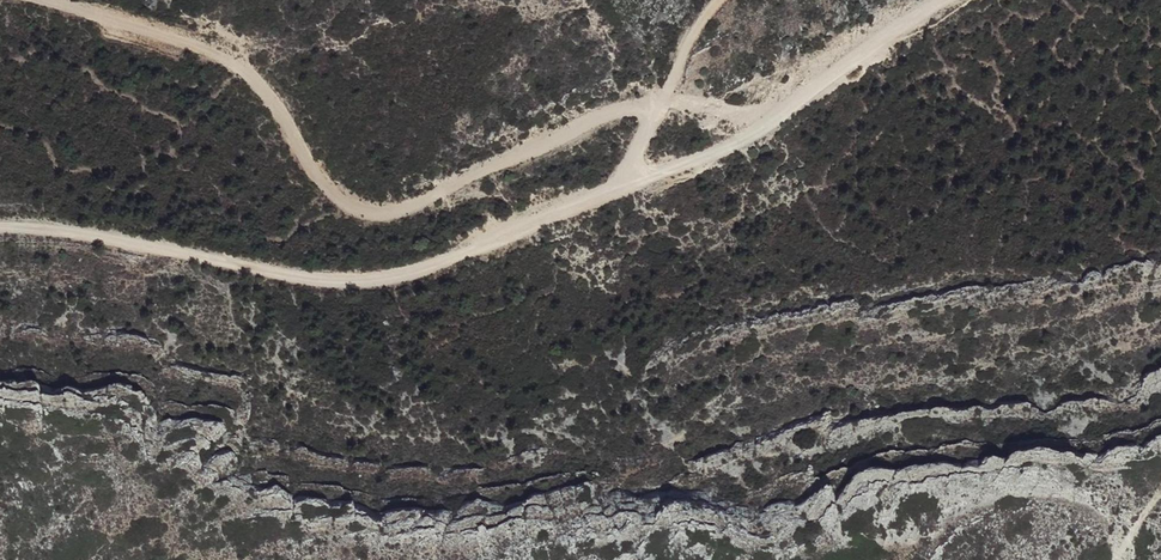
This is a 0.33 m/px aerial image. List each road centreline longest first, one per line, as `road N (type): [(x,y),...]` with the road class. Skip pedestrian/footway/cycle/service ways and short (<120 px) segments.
road 1 (track): [(52,0),(151,22),(223,57),(279,113),(315,186),(364,216),(625,109),(654,115),(632,157),(641,182),(731,150),(953,0)]
road 2 (track): [(641,182),(497,252),(357,287),(279,282),(61,240),(0,240)]
road 3 (track): [(654,115),(724,0)]

